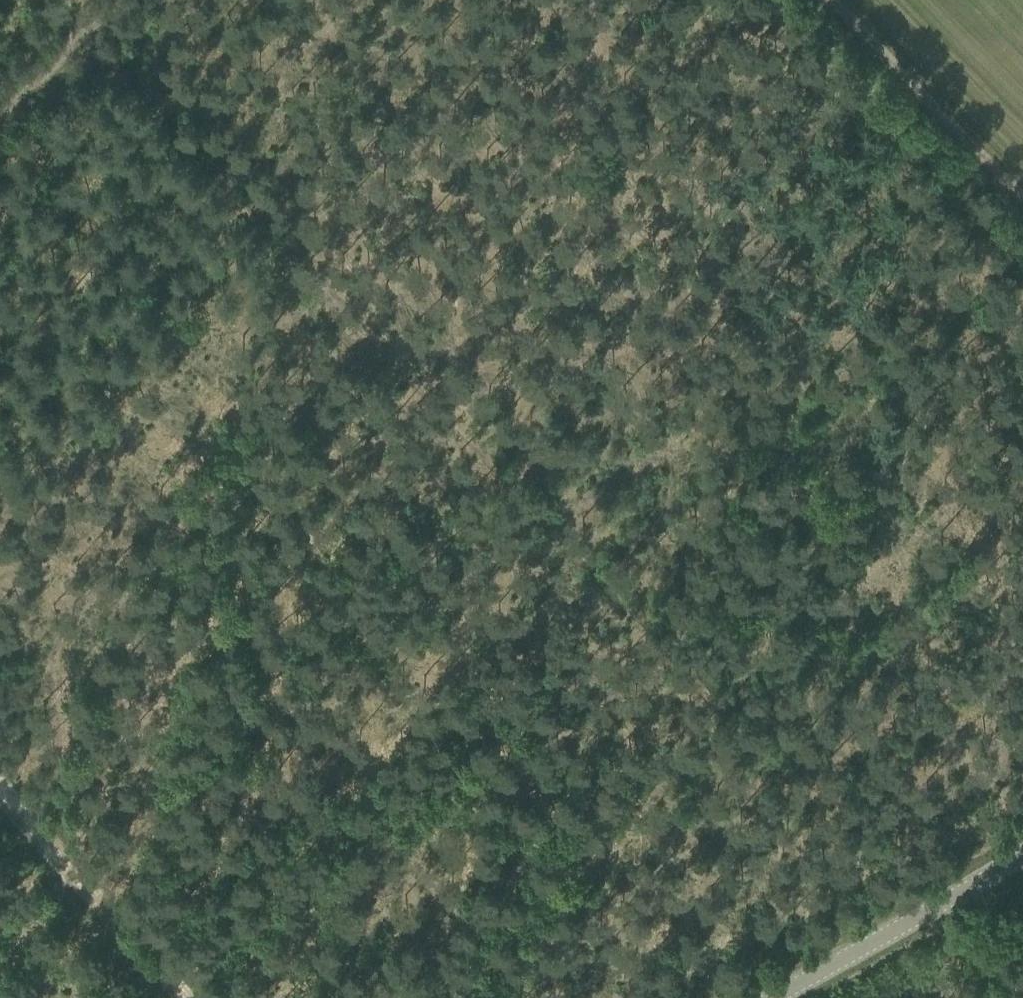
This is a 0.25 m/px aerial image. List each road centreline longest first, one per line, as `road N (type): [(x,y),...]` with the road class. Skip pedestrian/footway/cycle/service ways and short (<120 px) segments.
road 1 (unclassified): [(775,997),(1022,856)]
road 2 (track): [(844,0),(1022,183)]
road 3 (track): [(184,997),(69,869)]
road 4 (track): [(83,37),(126,65),(192,133)]

